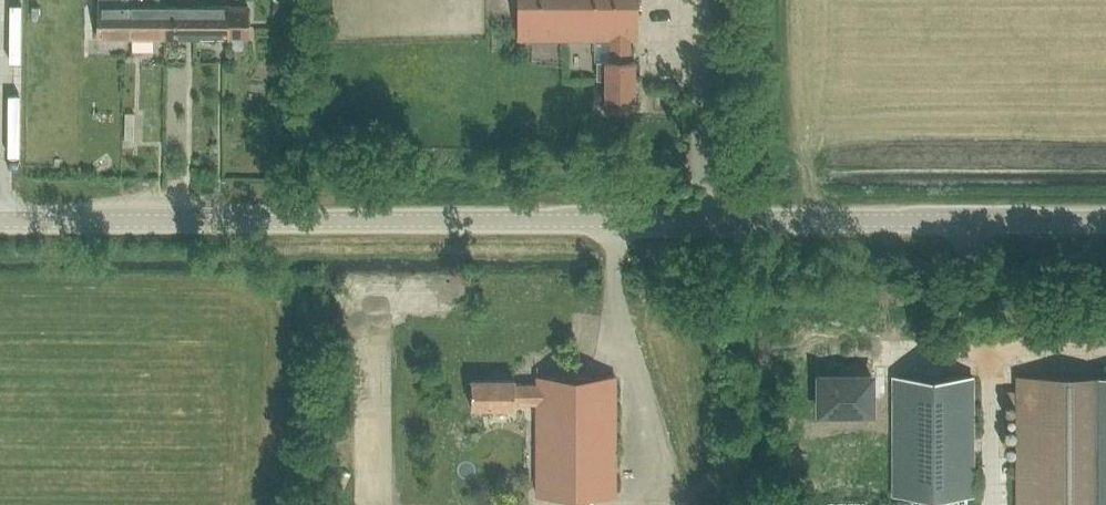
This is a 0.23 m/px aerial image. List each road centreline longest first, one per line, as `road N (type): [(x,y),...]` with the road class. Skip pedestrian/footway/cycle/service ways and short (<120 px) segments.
road 1 (unclassified): [(0,222),(1105,222)]

